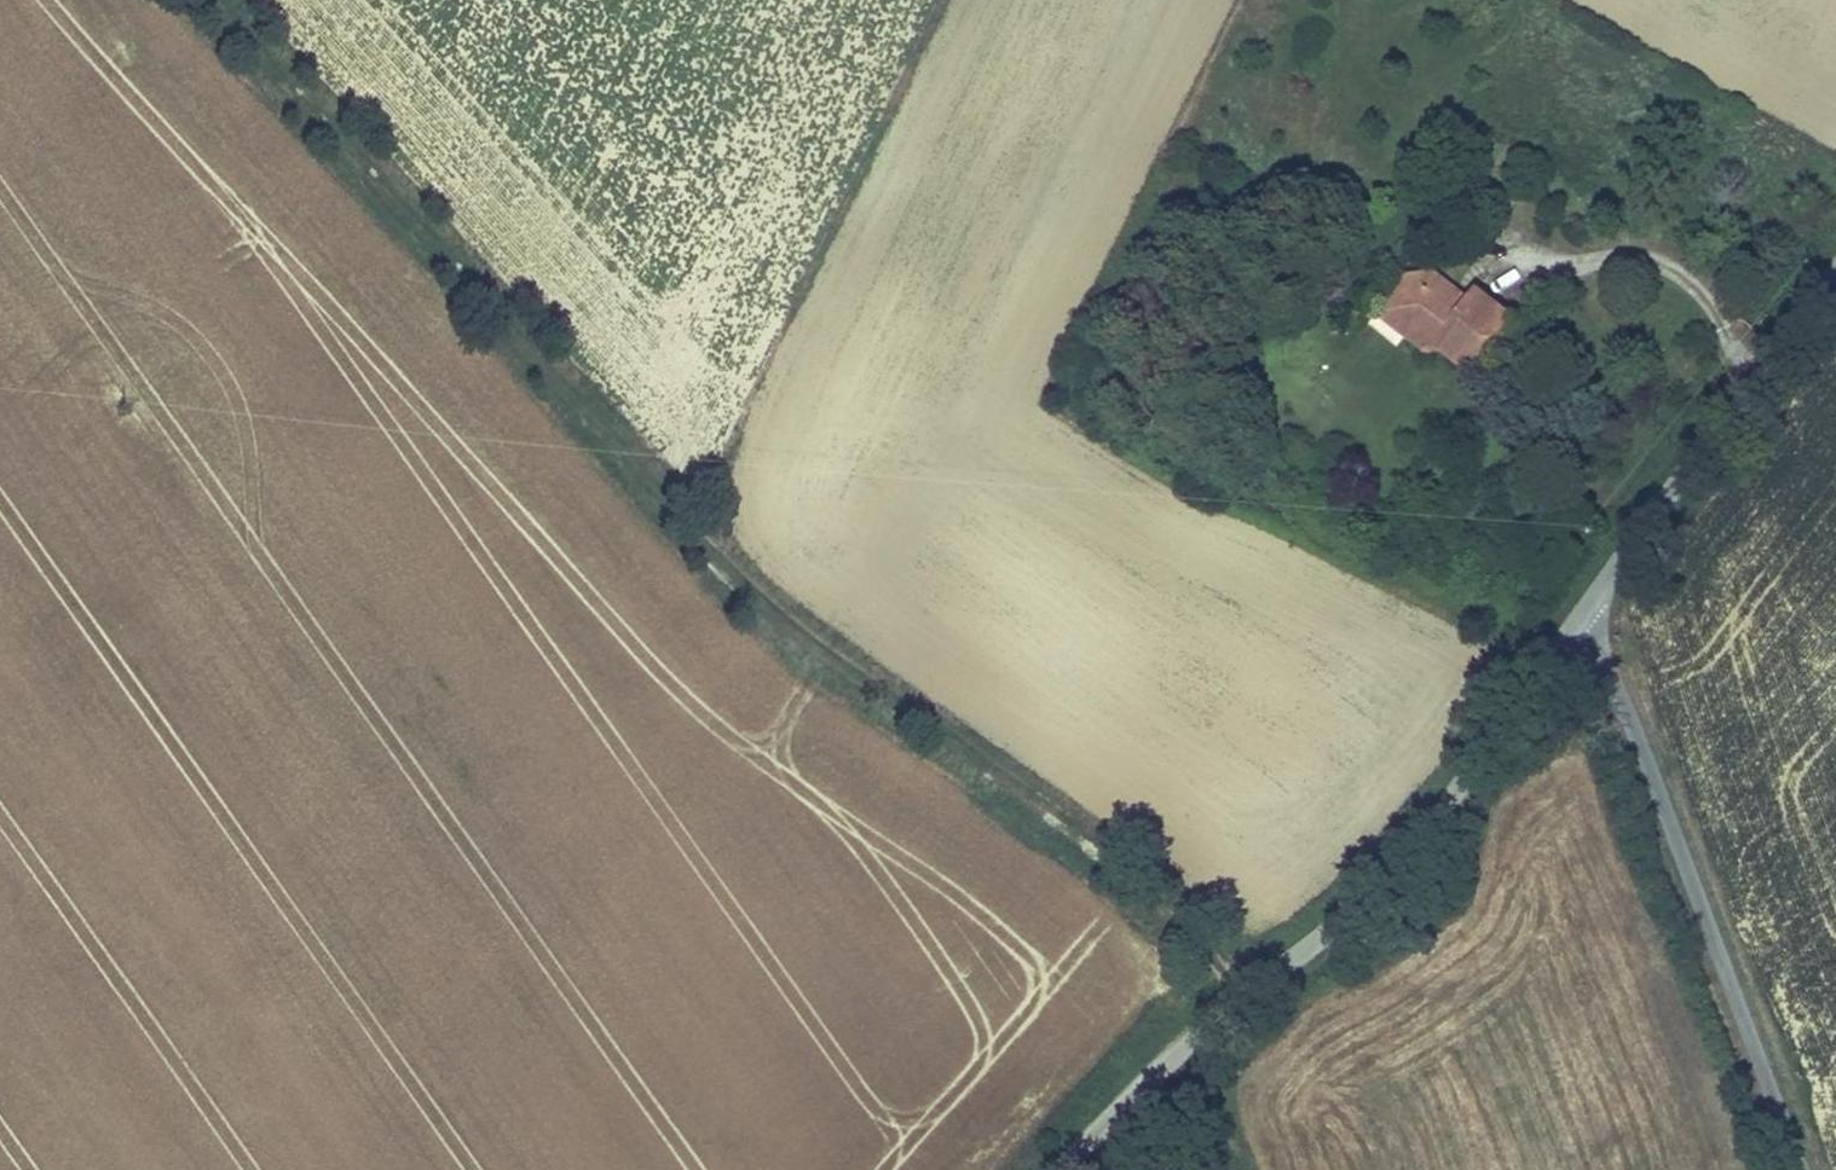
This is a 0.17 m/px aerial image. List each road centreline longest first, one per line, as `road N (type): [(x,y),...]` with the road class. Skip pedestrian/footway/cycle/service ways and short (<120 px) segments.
road 1 (tertiary): [(1578,623),(1405,869),(1369,907),(1186,1037),(1067,1169)]
road 2 (unclassified): [(1804,1169),(1578,623)]
road 3 (tertiary): [(1835,271),(1578,623)]

